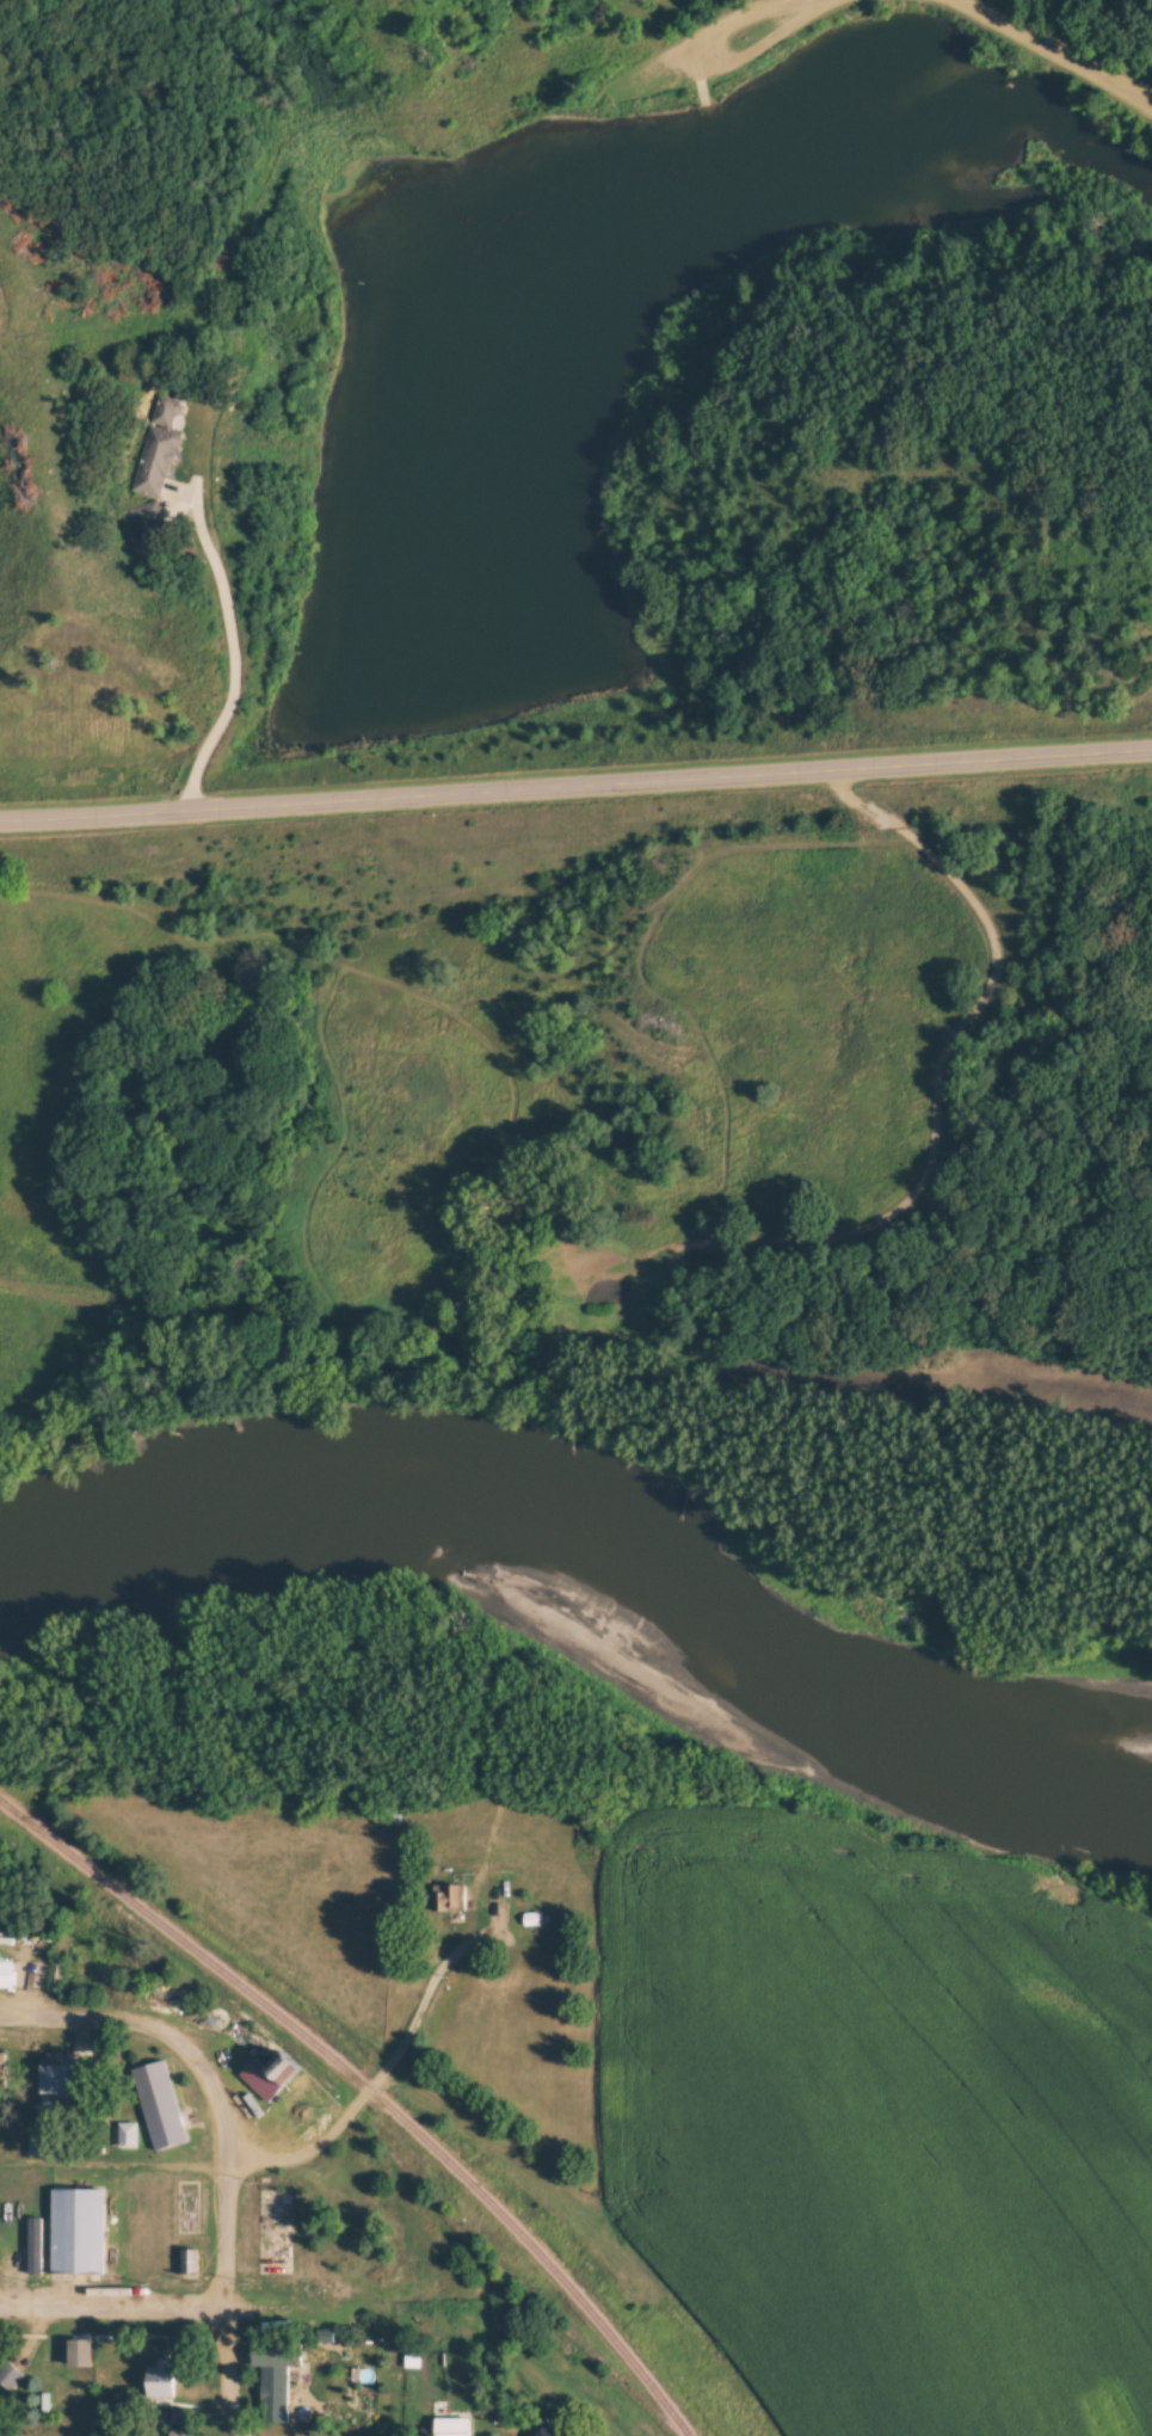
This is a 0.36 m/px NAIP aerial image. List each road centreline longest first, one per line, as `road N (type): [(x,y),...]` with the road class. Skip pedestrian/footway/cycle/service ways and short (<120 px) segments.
road 1 (secondary): [(0,824),(1151,755)]
road 2 (residential): [(250,2435),(229,2405),(227,2120),(192,2049),(158,2019)]
road 3 (residential): [(223,2306),(0,2305)]
road 4 (residential): [(158,2019),(0,2013)]

